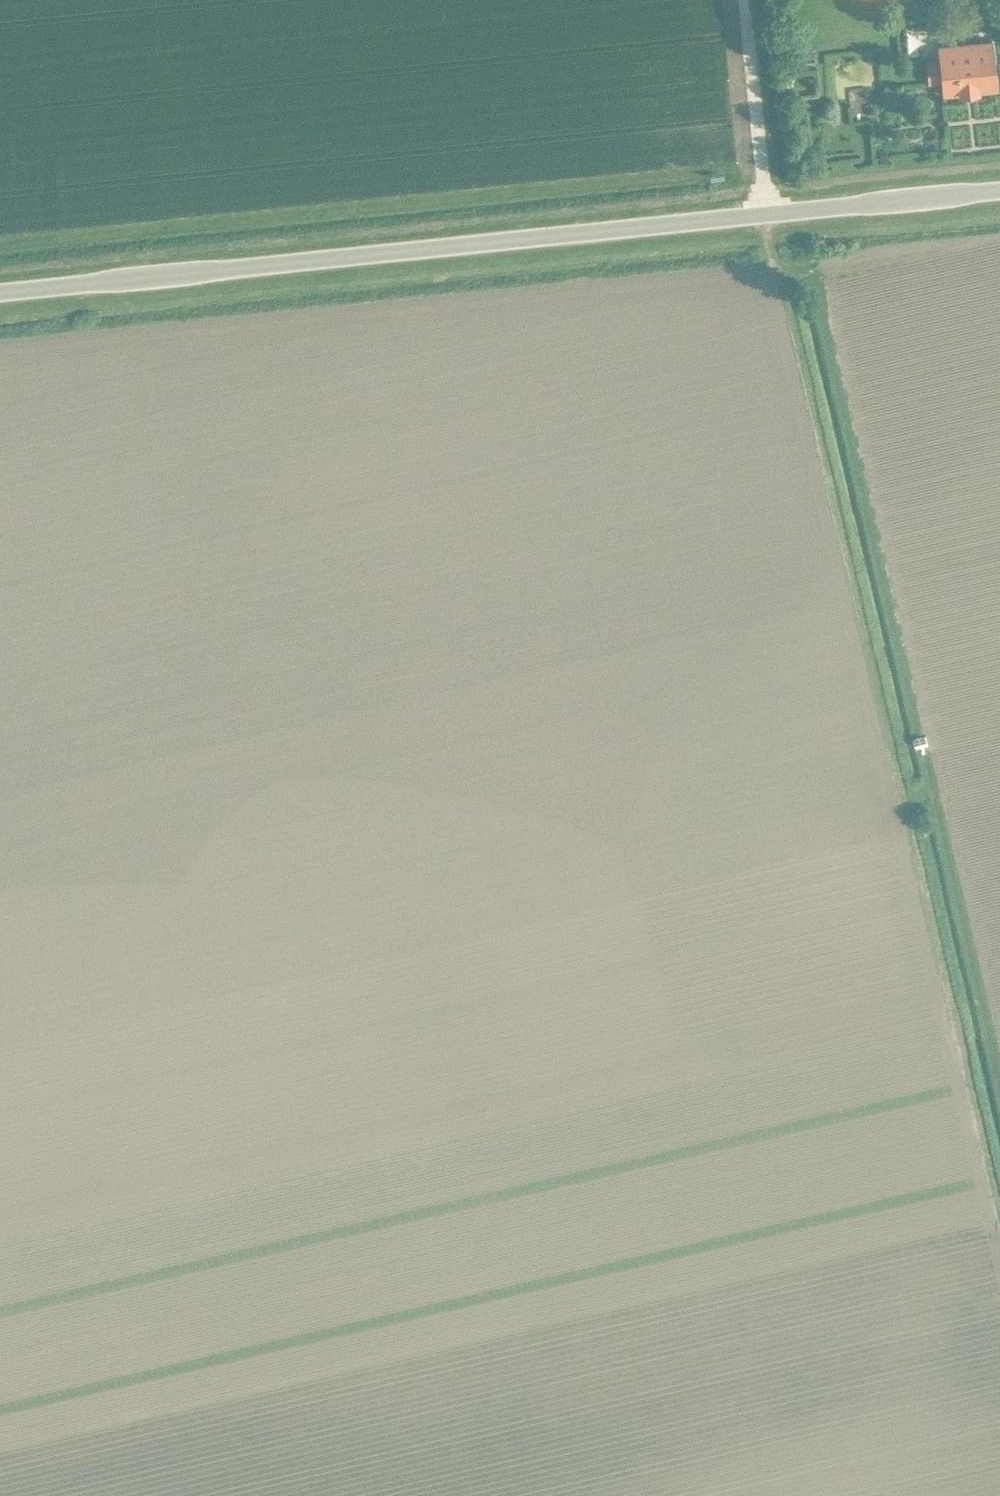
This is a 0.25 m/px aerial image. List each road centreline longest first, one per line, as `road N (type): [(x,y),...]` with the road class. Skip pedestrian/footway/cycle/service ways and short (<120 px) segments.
road 1 (unclassified): [(0,295),(999,193)]

